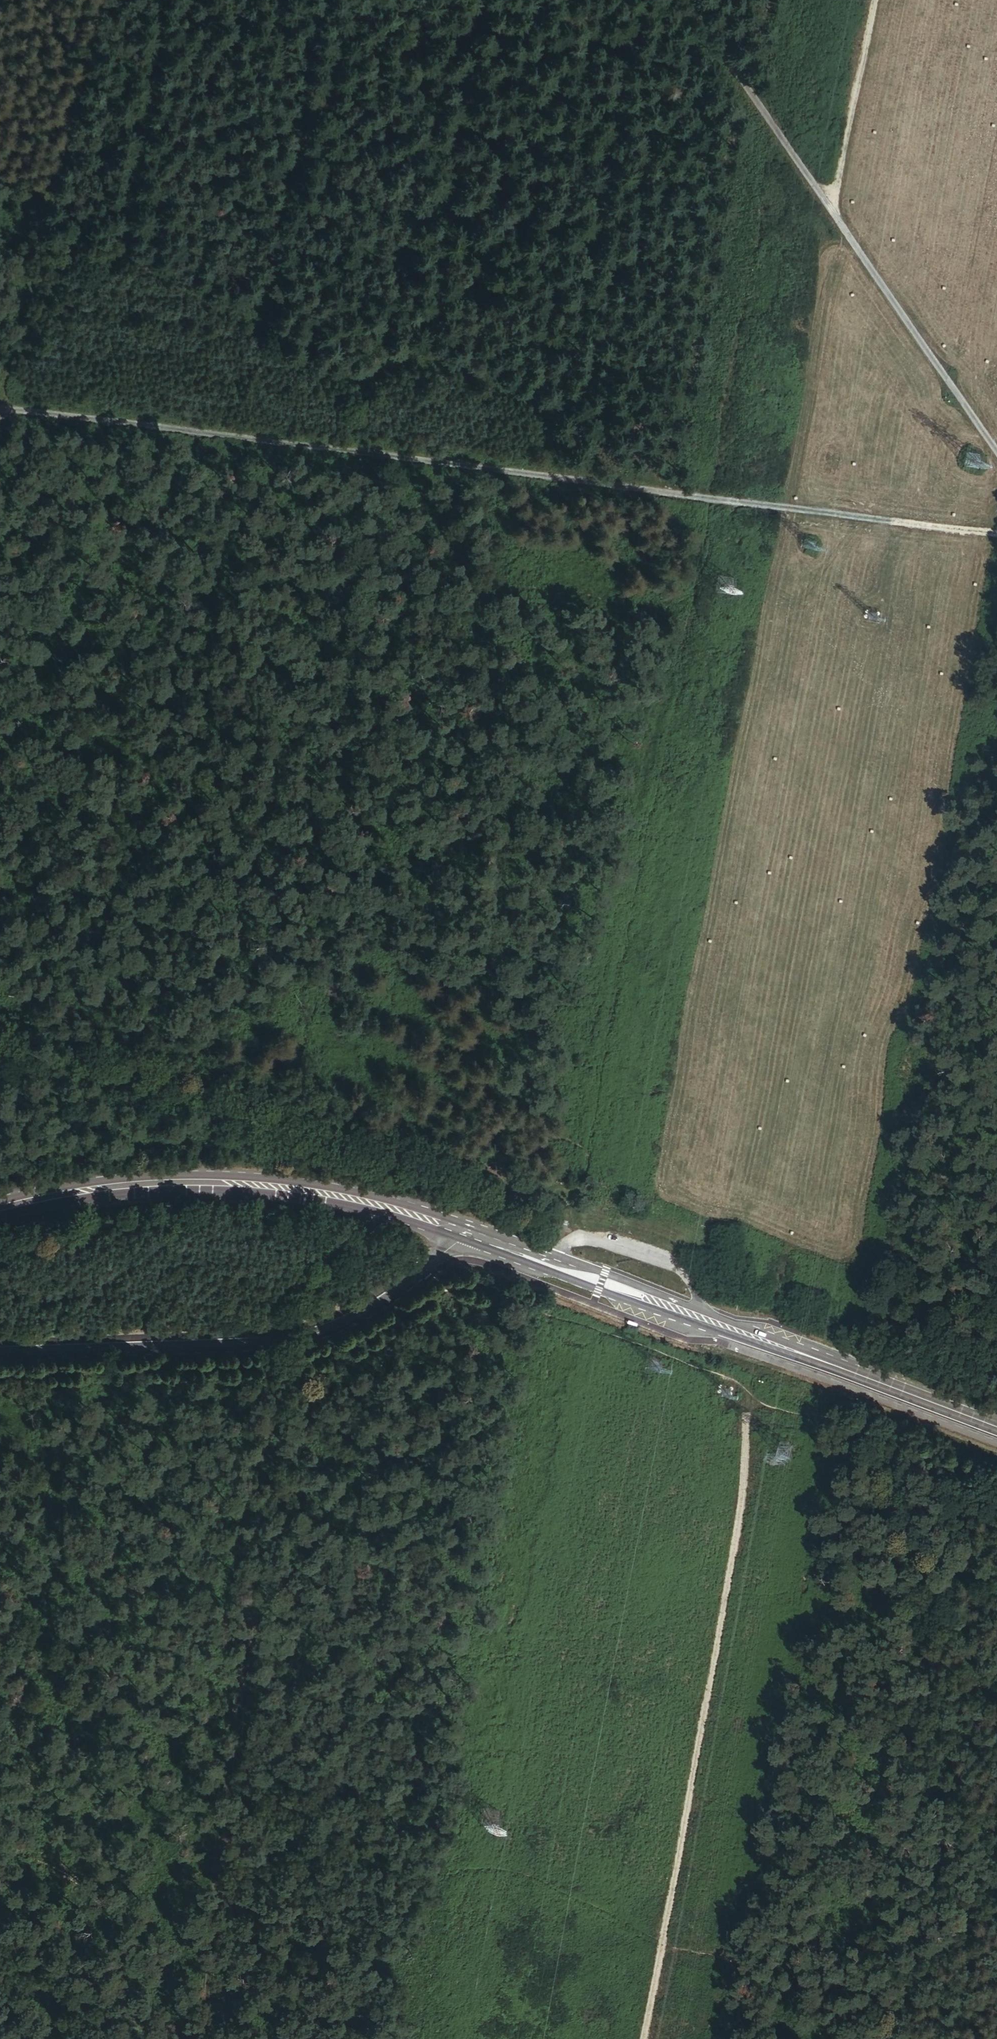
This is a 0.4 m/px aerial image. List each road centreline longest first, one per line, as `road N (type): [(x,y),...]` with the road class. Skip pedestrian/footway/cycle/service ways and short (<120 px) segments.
road 1 (track): [(996,529),(0,409)]
road 2 (primary): [(996,1432),(469,1233)]
road 3 (track): [(690,0),(996,448)]
road 4 (unclassified): [(469,1233),(363,1322),(291,1341),(0,1348)]
road 5 (primary): [(469,1233),(318,1190),(227,1184),(135,1184),(0,1207)]

